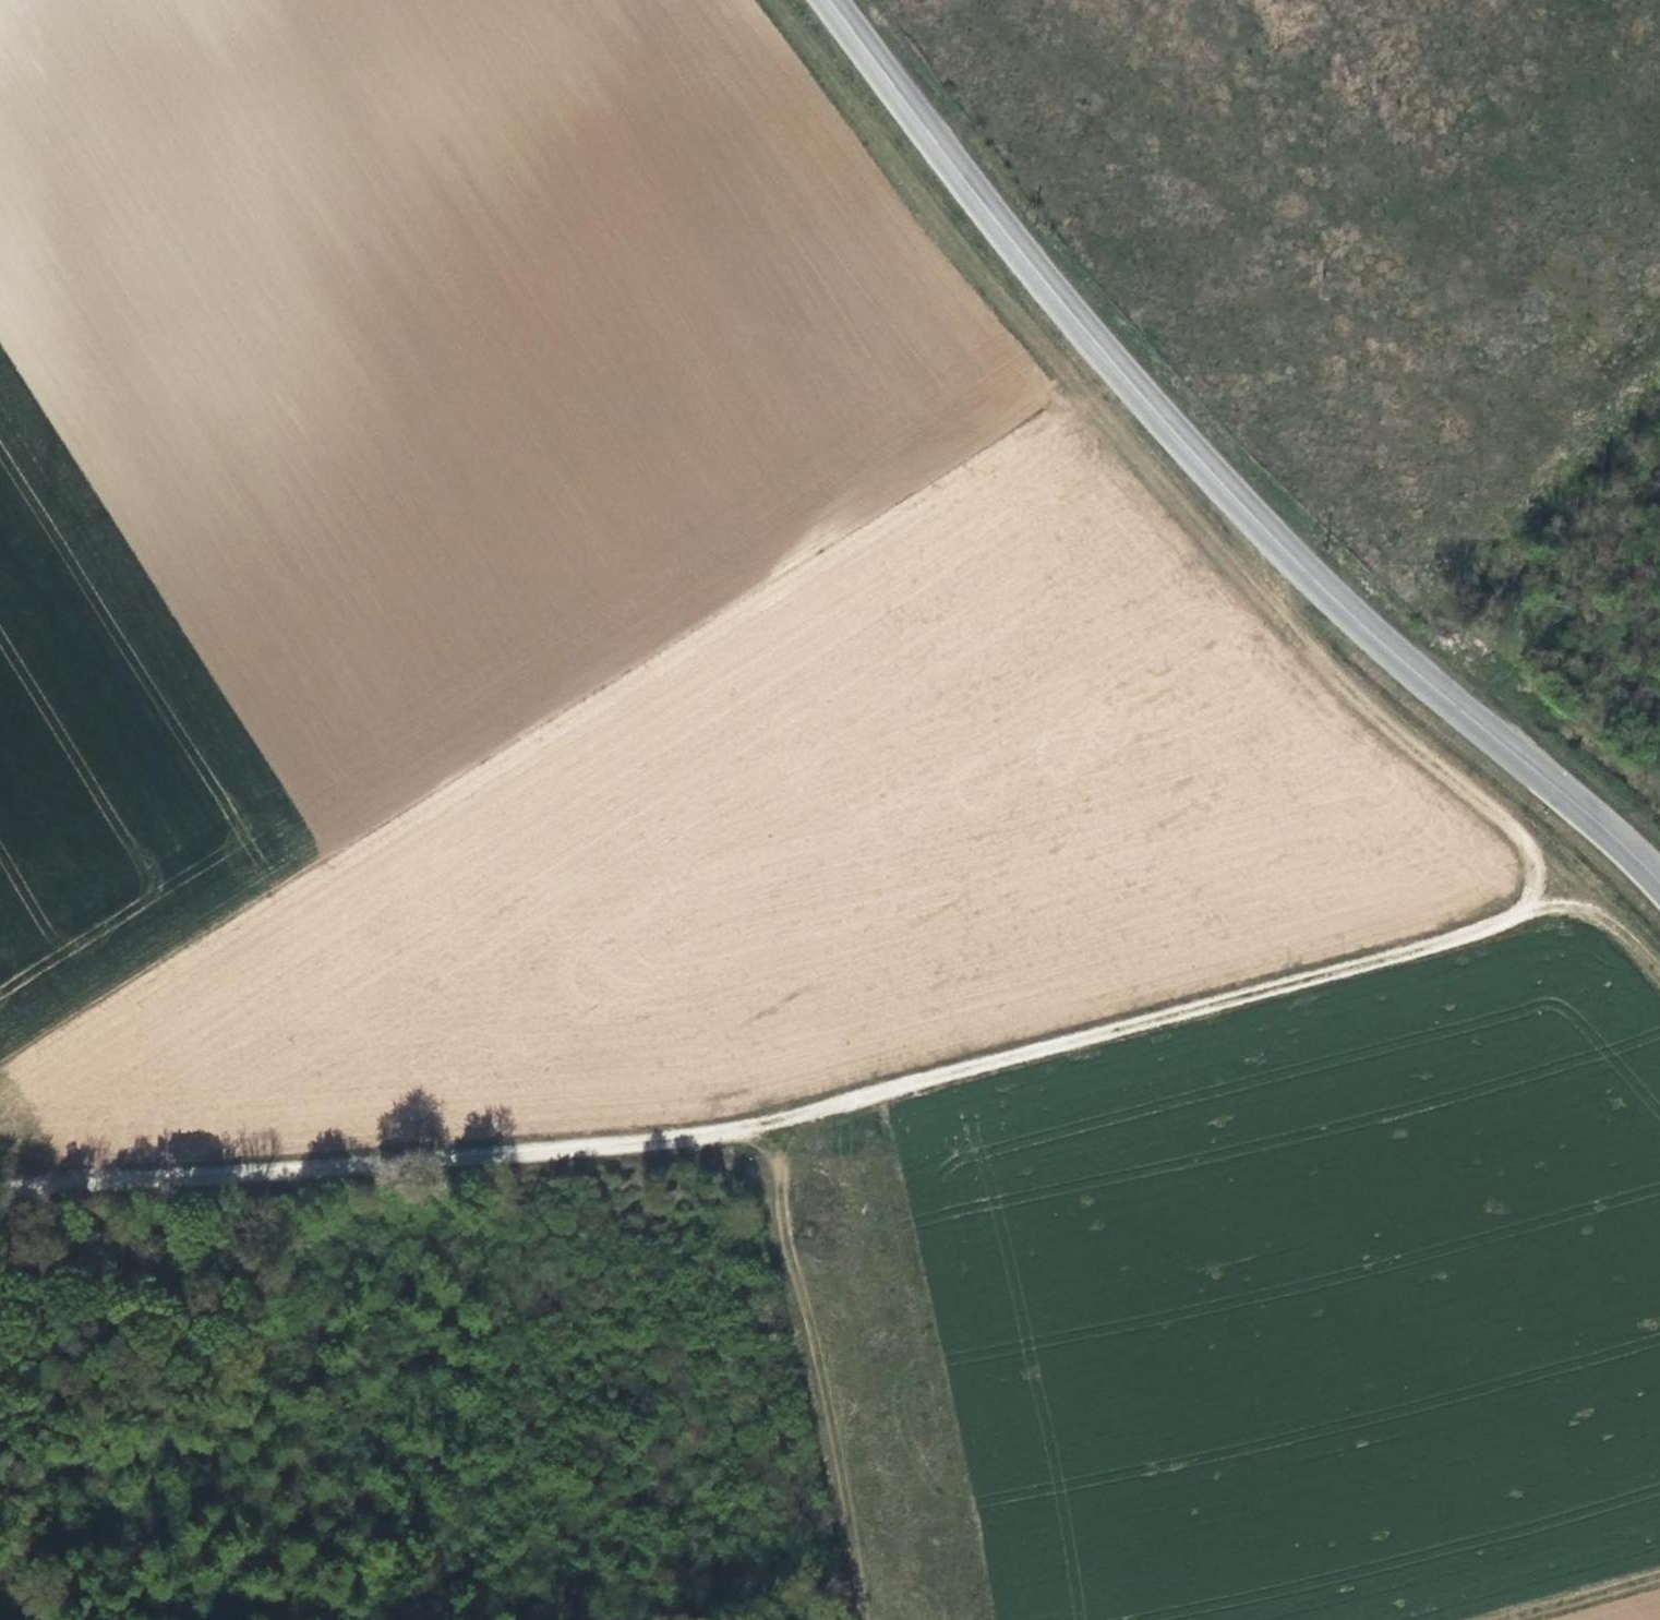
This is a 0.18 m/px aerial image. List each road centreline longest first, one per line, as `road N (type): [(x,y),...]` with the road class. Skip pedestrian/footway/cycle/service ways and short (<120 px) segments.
road 1 (track): [(776,0),(1004,302),(1194,520),(1364,708),(1526,845),(1538,869),(1527,909),(1353,970),(742,1130),(0,1192)]
road 2 (tertiary): [(1659,871),(1428,689),(1296,570),(1147,402),(839,0)]
road 3 (track): [(760,1125),(835,1454),(860,1619)]
road 4 (track): [(1471,1619),(1659,1570)]
road 5 (track): [(1659,976),(1631,941),(1590,912),(1527,909)]

